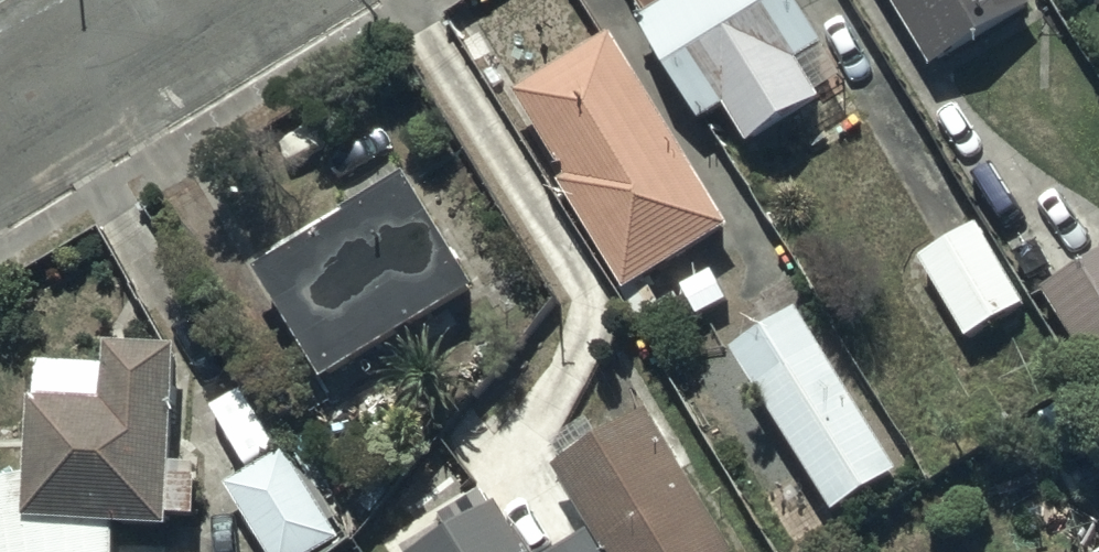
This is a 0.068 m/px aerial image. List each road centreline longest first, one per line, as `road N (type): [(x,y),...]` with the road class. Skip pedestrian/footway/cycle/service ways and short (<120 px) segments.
road 1 (residential): [(178,0),(0,108)]

